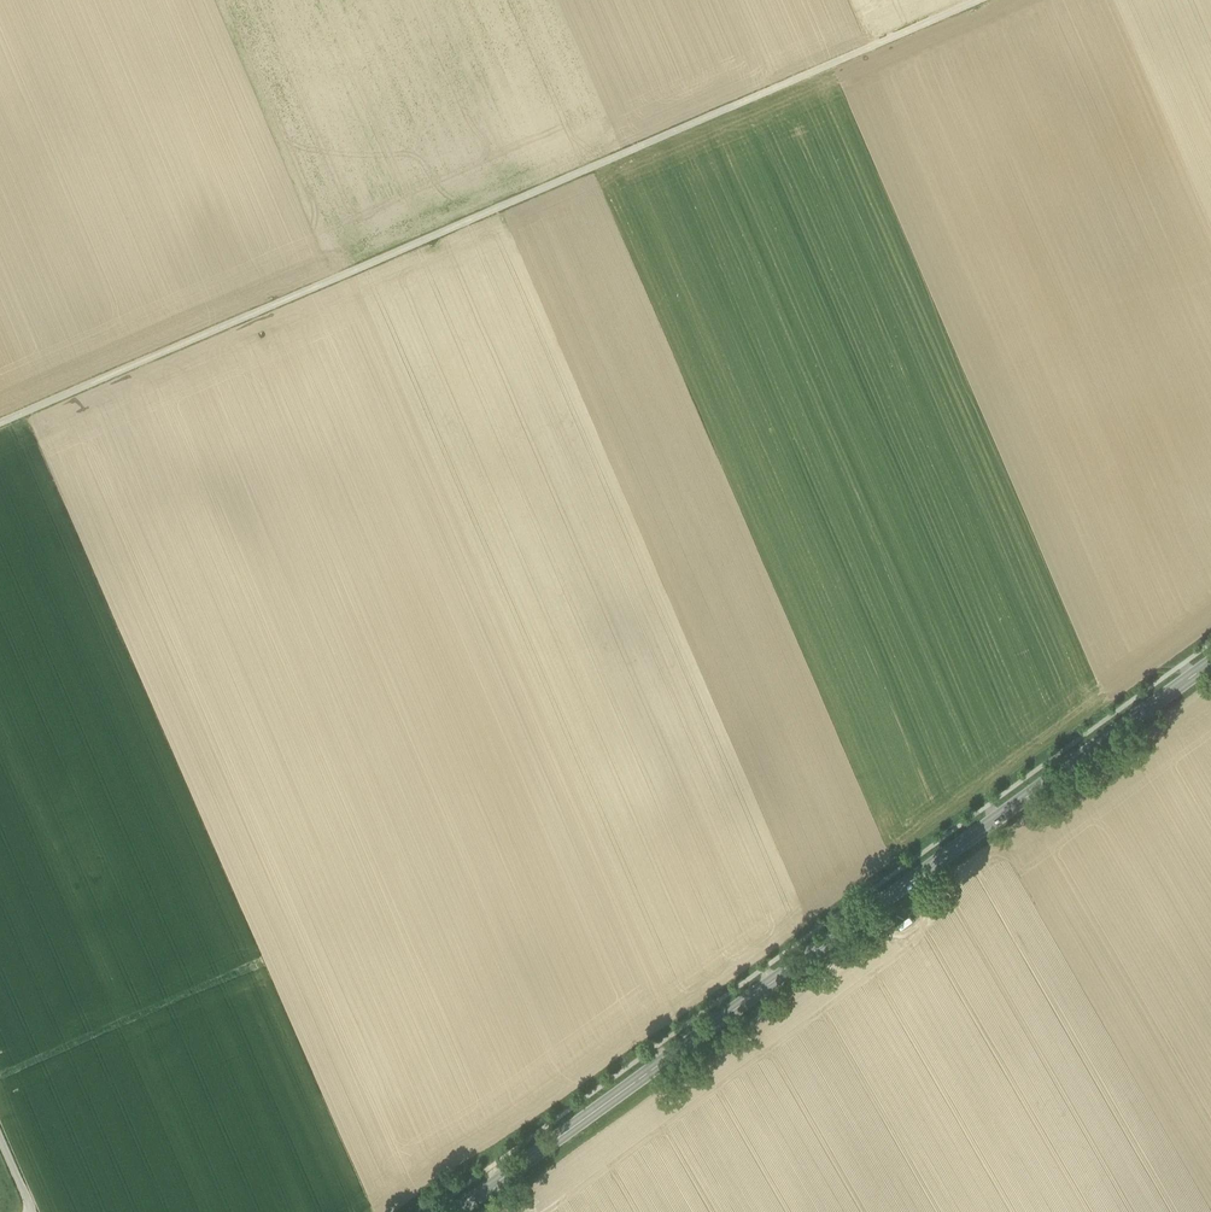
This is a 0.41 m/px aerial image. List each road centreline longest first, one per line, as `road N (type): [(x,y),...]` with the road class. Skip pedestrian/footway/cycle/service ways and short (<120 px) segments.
road 1 (track): [(978,0),(0,423)]
road 2 (secondary): [(461,1211),(1210,667)]

